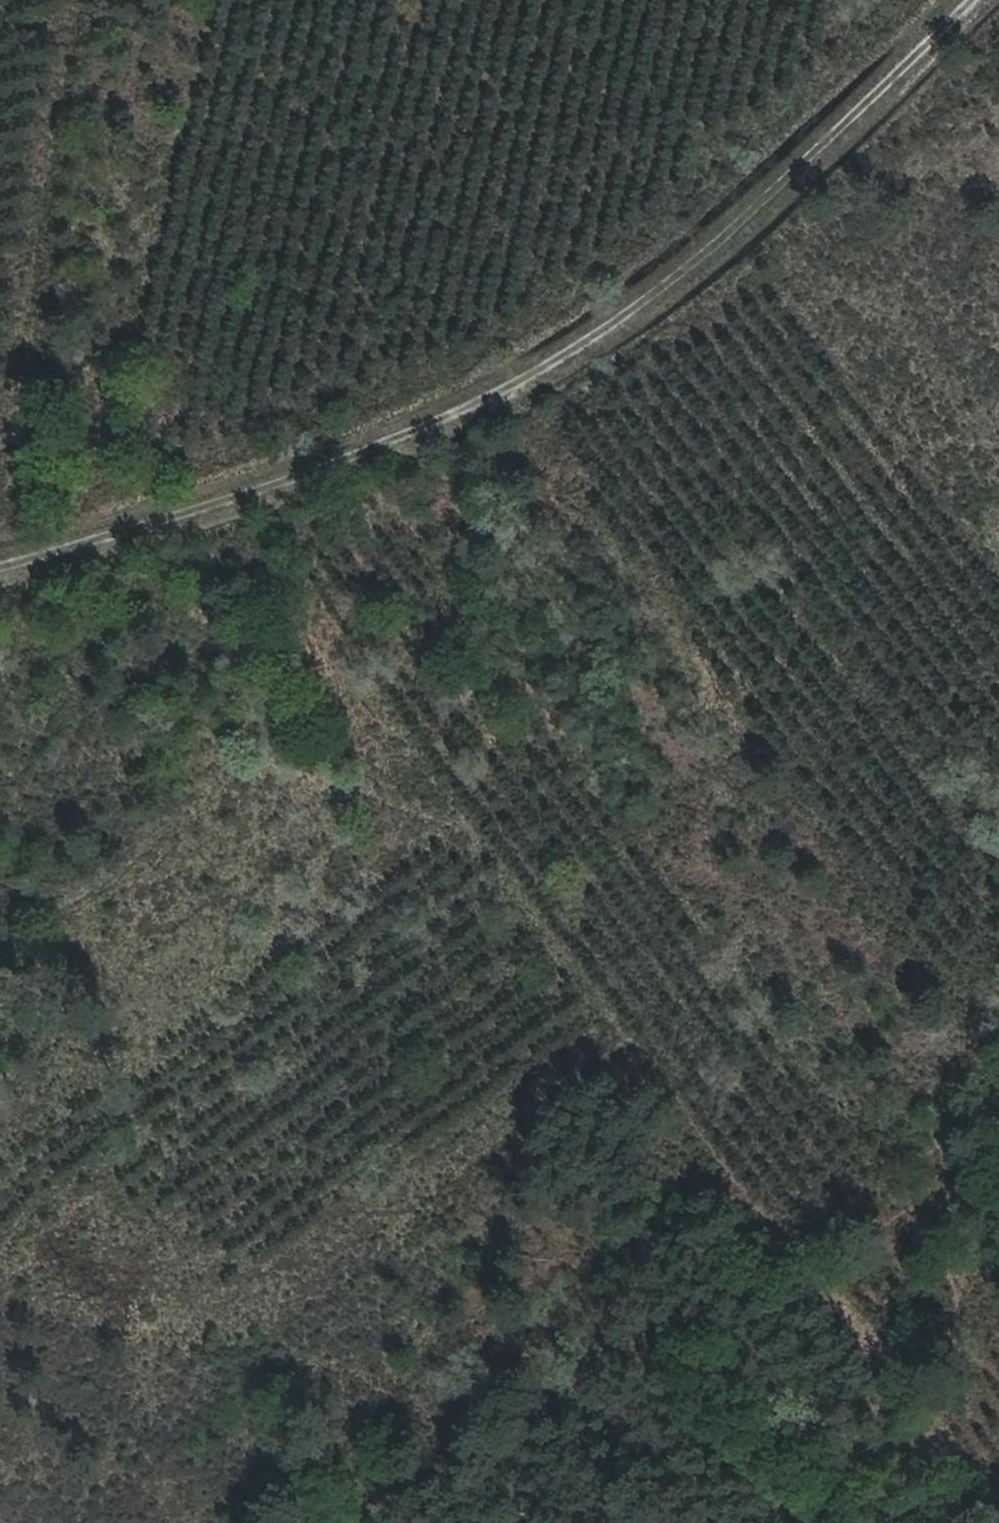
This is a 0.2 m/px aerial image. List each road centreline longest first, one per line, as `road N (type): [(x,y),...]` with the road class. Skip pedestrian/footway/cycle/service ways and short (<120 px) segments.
road 1 (track): [(973,0),(688,279),(501,396),(347,469),(0,573)]

